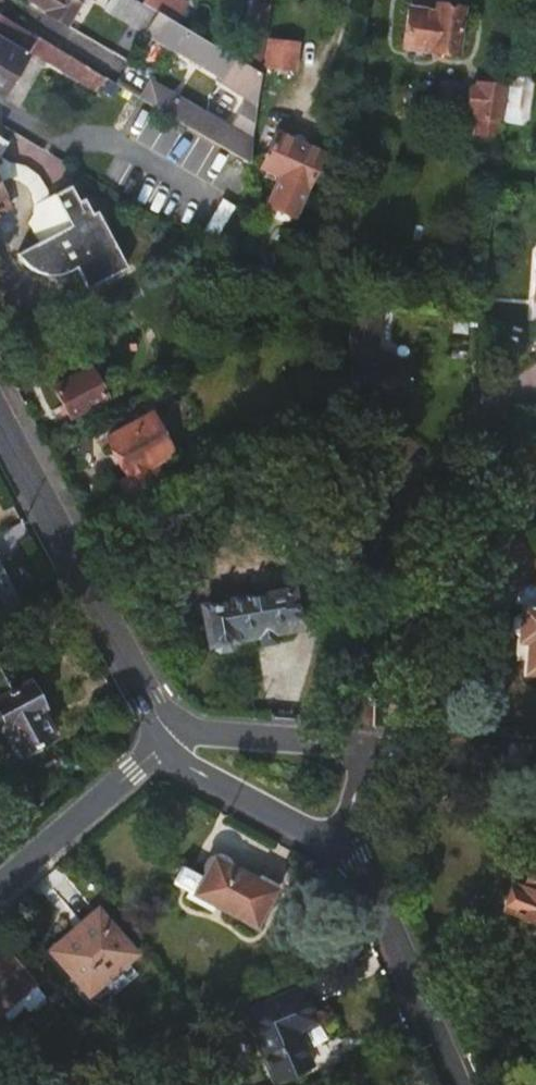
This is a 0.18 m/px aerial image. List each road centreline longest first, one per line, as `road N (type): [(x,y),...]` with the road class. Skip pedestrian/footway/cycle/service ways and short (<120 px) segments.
road 1 (residential): [(151,700),(0,416)]
road 2 (residential): [(336,836),(375,885),(457,1084)]
road 3 (residential): [(161,744),(0,883)]
road 4 (residential): [(161,744),(190,768),(313,833),(336,836)]
road 5 (residential): [(368,745),(188,732)]
road 6 (residential): [(535,758),(368,745)]

